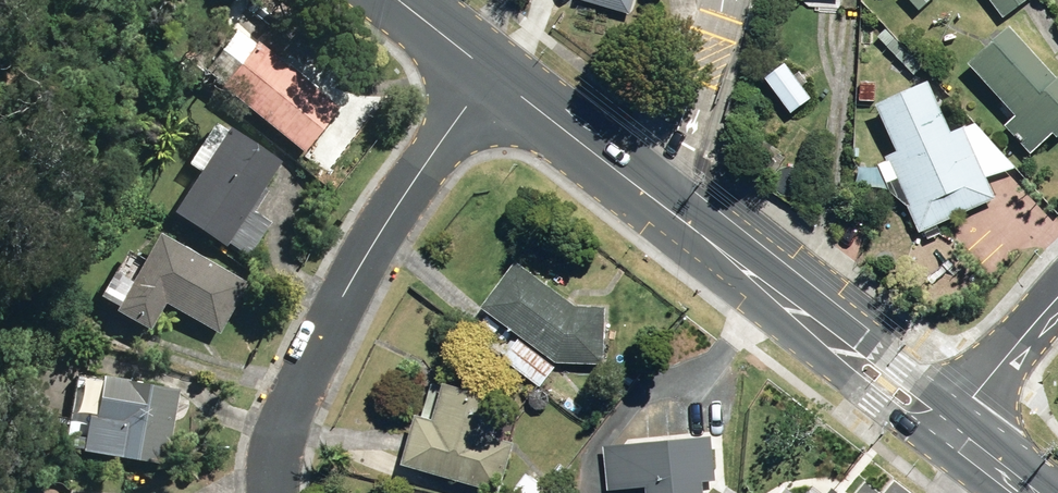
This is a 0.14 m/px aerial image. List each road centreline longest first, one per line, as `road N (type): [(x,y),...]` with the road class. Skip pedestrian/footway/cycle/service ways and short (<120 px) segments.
road 1 (secondary): [(495,59),(660,194),(963,413)]
road 2 (residential): [(283,492),(291,418),(333,317),(495,59)]
road 3 (residential): [(1057,299),(963,413)]

